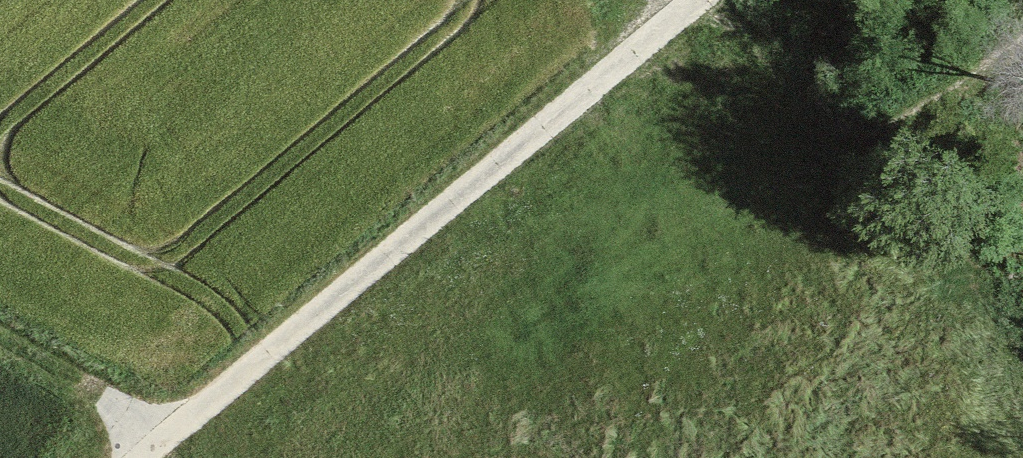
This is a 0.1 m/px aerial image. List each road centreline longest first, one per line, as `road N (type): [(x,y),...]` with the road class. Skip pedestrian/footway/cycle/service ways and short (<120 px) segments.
road 1 (track): [(138,457),(700,0)]
road 2 (track): [(1022,28),(965,75),(838,144),(724,0)]
road 3 (track): [(0,342),(161,433)]

